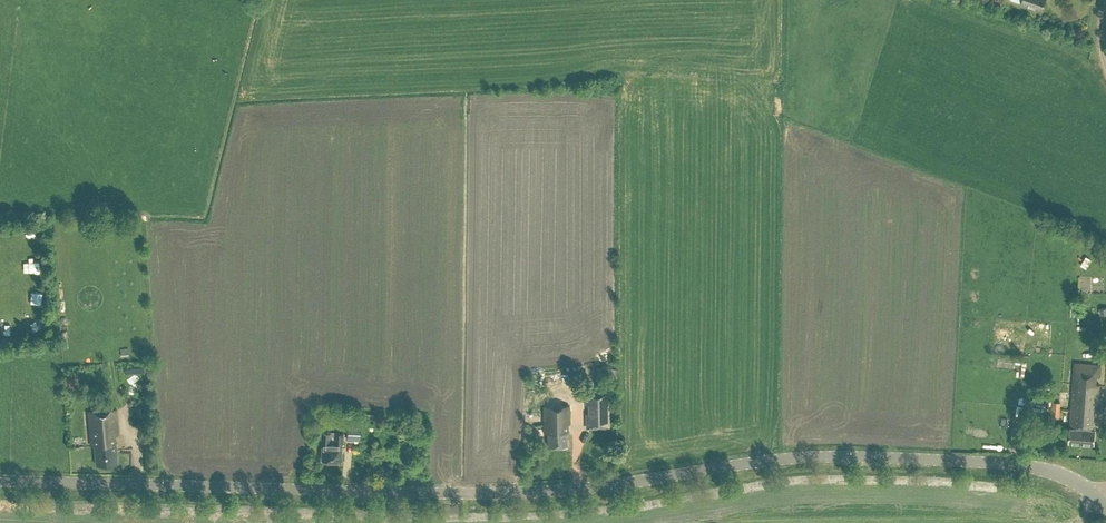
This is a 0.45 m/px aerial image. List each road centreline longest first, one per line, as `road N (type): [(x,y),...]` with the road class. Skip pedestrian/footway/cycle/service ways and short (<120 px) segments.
road 1 (tertiary): [(0,479),(527,492),(777,458),(863,457),(1043,468),(1103,501)]

